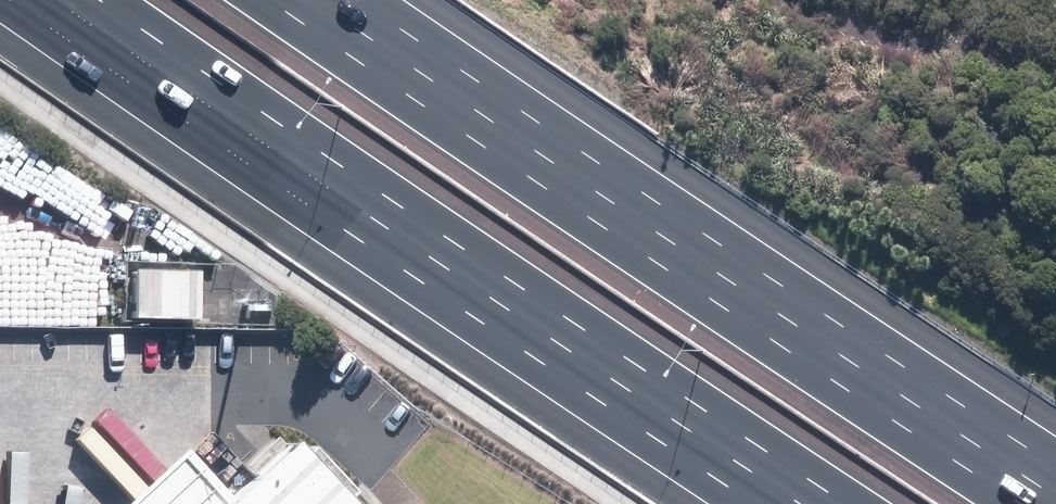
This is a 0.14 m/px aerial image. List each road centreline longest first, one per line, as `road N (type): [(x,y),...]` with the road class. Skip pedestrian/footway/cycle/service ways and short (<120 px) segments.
road 1 (motorway): [(805,503),(60,0)]
road 2 (motorway): [(312,0),(1055,493)]

